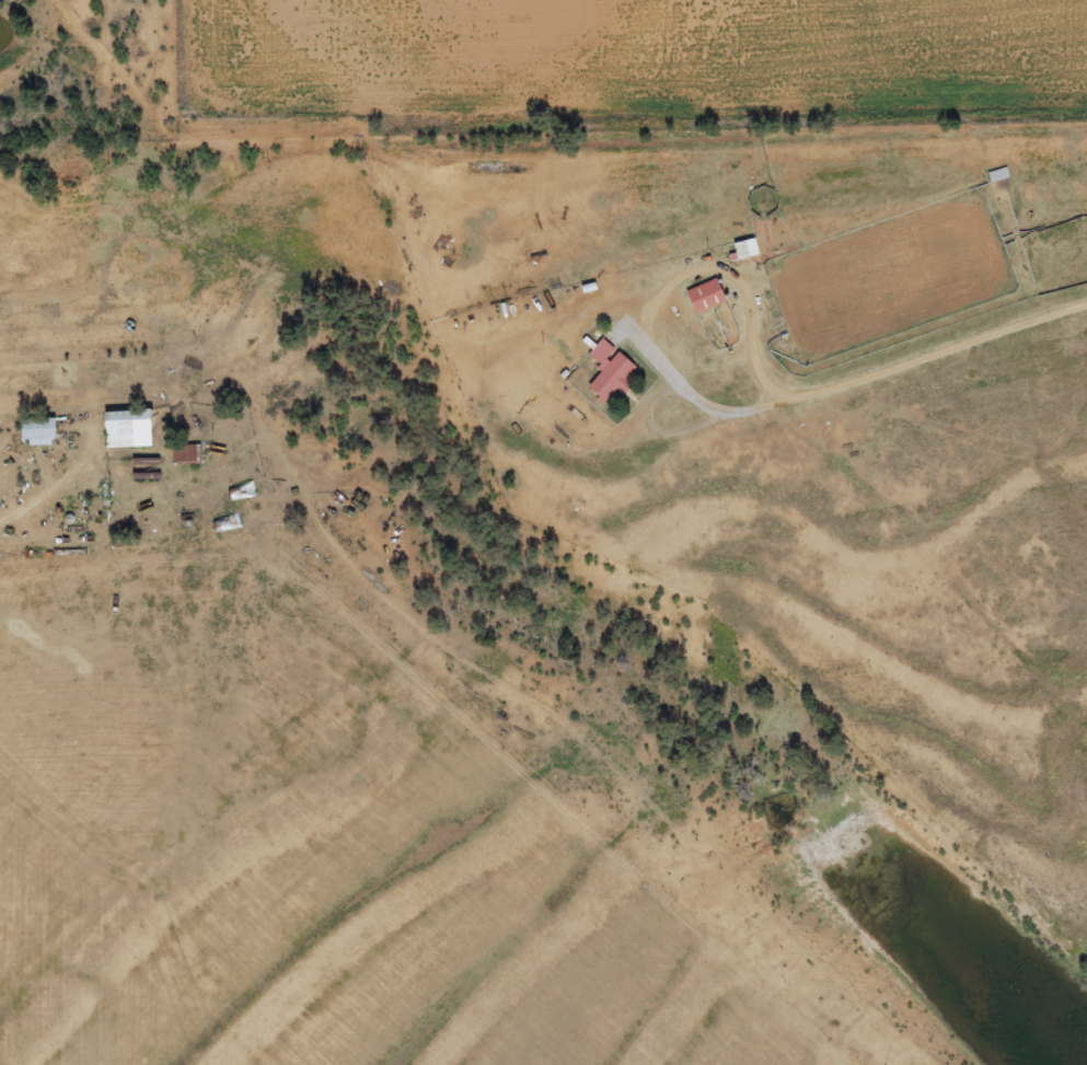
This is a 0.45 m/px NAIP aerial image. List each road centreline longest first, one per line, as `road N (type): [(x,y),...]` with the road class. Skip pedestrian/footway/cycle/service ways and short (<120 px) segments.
road 1 (residential): [(0,549),(173,513),(308,598),(861,1064)]

